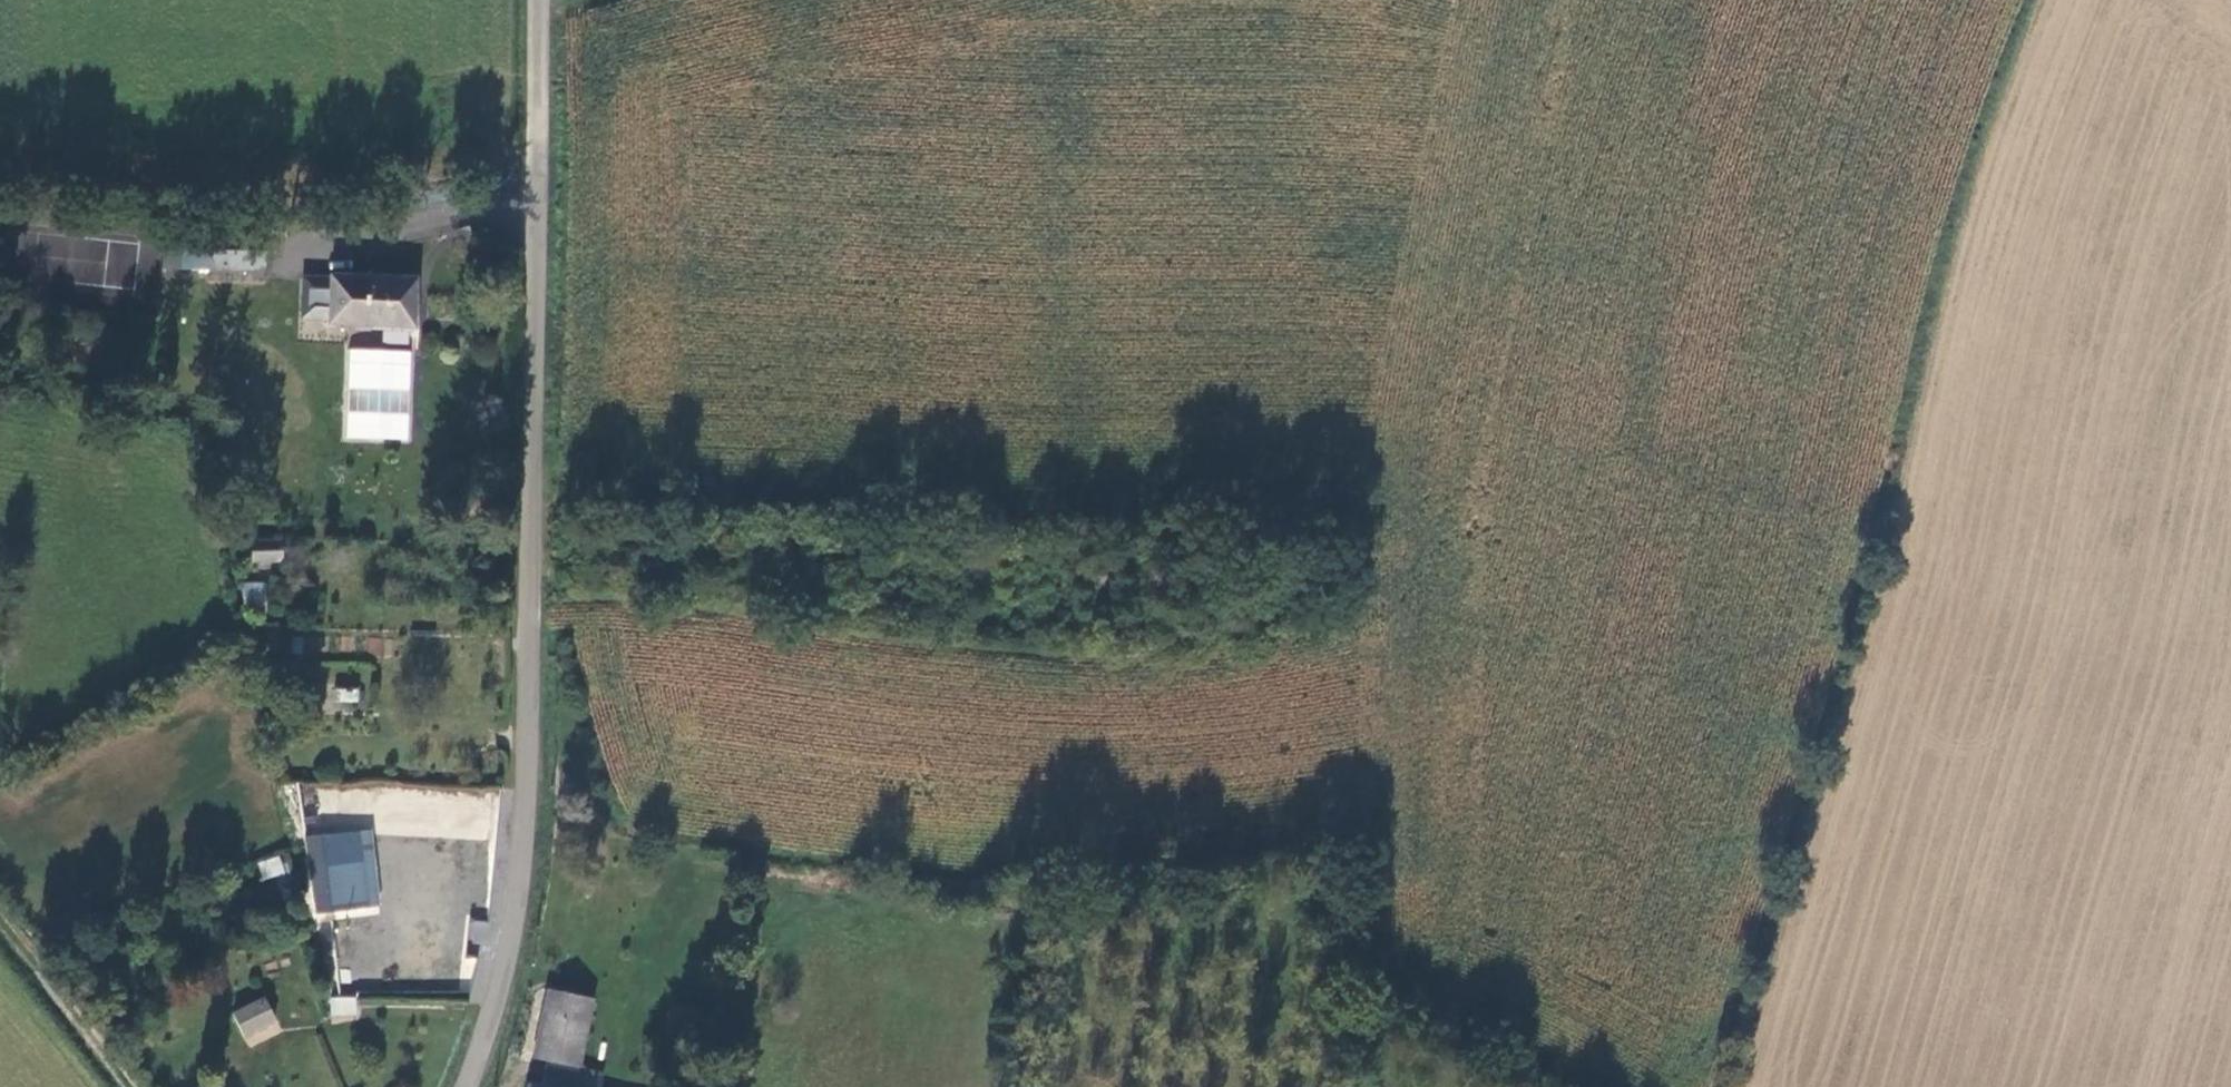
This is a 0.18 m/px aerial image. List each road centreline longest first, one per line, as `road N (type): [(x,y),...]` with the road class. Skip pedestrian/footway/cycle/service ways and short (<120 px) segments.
road 1 (unclassified): [(466,1086),(511,946),(525,809),(538,0)]
road 2 (track): [(0,913),(48,966),(128,1086)]

